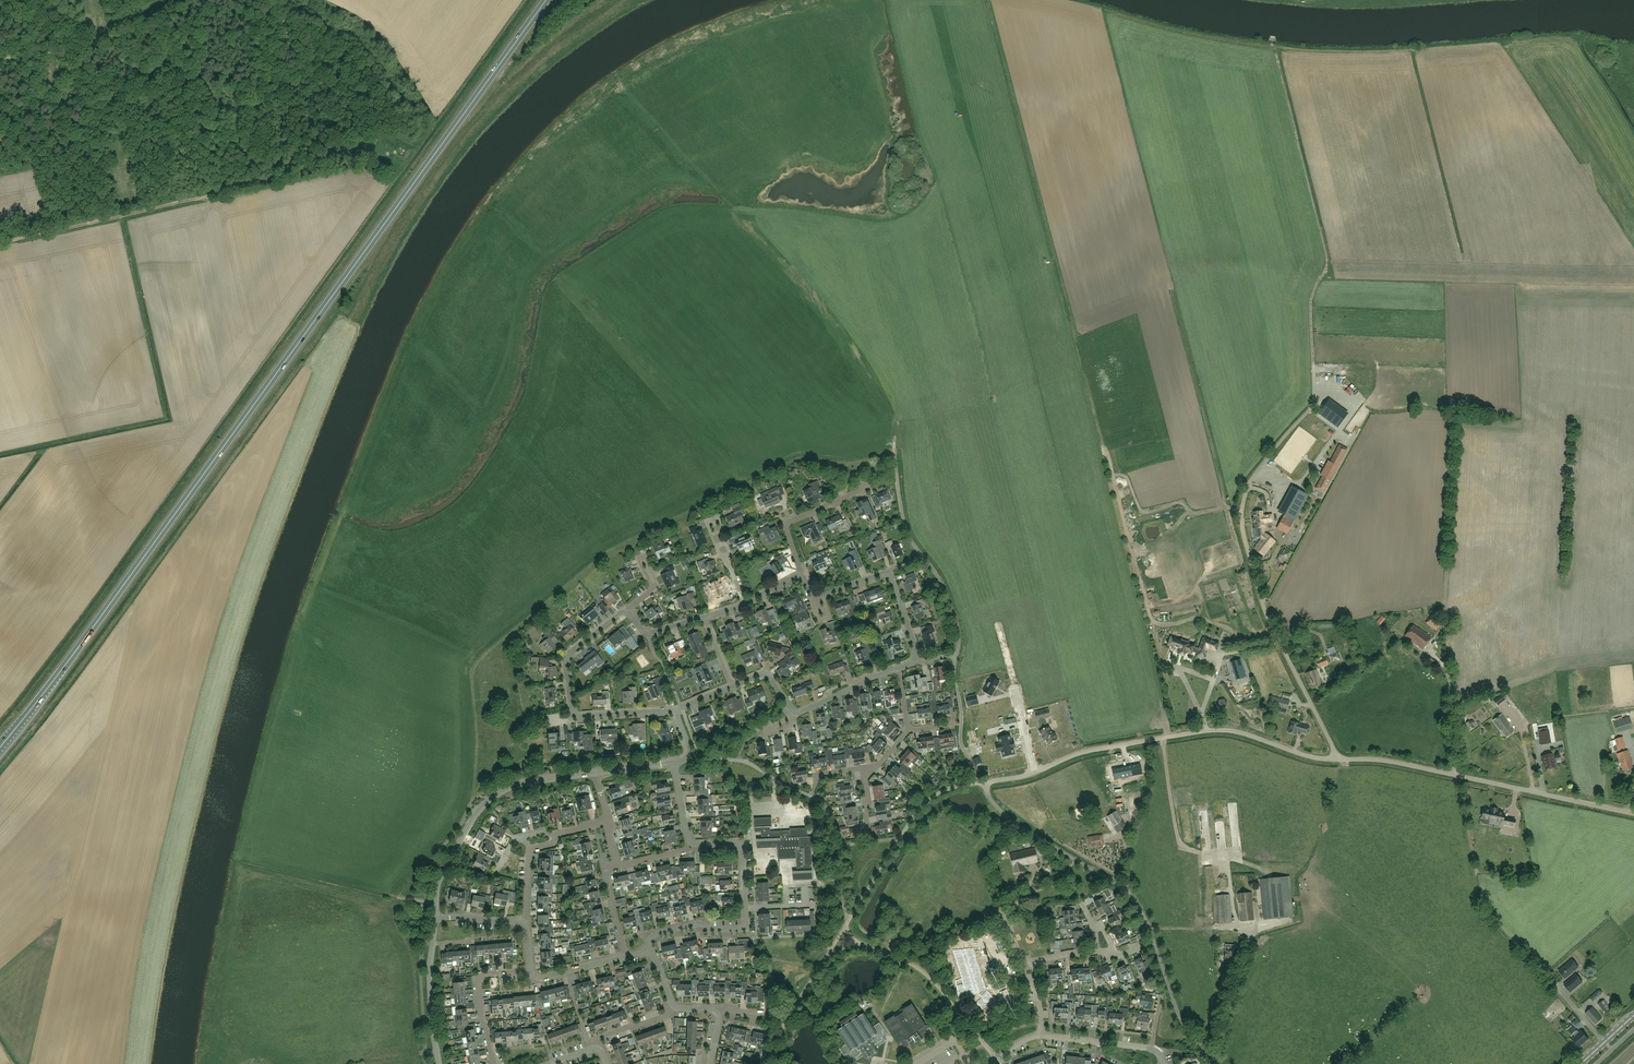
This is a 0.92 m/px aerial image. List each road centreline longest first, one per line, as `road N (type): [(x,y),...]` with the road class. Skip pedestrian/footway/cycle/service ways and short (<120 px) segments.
road 1 (trunk): [(0,748),(546,0)]
road 2 (track): [(1104,480),(1159,691),(1181,844),(1192,854),(1266,871),(1257,904)]
road 3 (unclassified): [(1338,759),(1266,614),(1242,523),(1253,477),(1310,412),(1314,386)]
road 4 (unclassified): [(1219,1063),(1180,1019),(1134,901),(1015,823),(980,783)]
road 5 (unclassified): [(980,783),(1023,777),(1086,752),(1210,730),(1338,759)]
road 6 (track): [(1314,386),(1311,299),(1327,260),(1276,53)]
road 7 (track): [(49,231),(355,161)]
road 8 (unclassified): [(1633,814),(1383,761),(1338,759)]
road 9 (unclassified): [(436,920),(441,879),(485,804),(518,785),(597,773)]
road 10 (unclassified): [(956,657),(957,626),(938,576),(906,528),(896,465)]
road 11 (residential): [(918,660),(890,575),(821,595),(801,576)]
road 12 (track): [(150,79),(96,145),(49,231)]
road 13 (unclassified): [(439,1063),(430,999),(436,920)]
road 14 (residential): [(801,576),(787,525),(865,482)]
road 15 (residential): [(493,1063),(478,984),(486,975),(531,970)]
road 16 (residential): [(626,613),(567,656),(575,715)]
road 17 (unclassified): [(980,783),(960,740),(956,657)]
road 18 (residential): [(646,951),(656,934),(695,925),(746,928),(745,909)]

